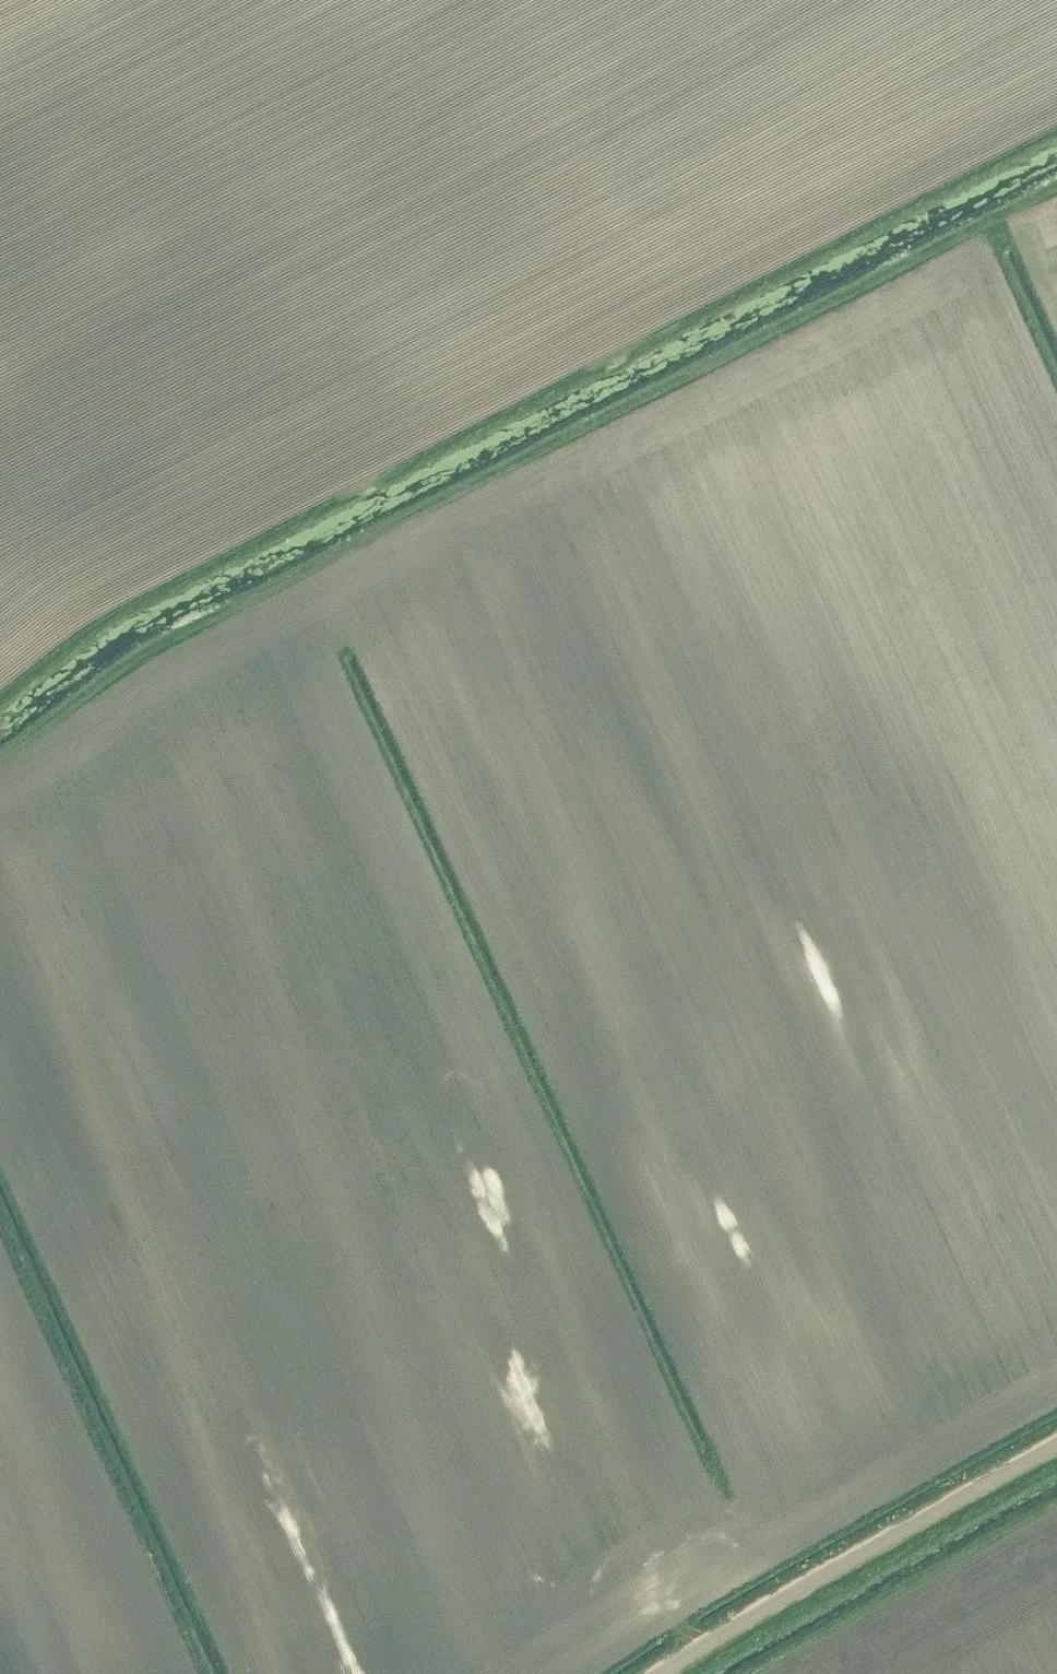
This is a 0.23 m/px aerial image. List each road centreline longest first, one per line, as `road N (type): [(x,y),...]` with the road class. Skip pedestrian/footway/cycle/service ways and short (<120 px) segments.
road 1 (unclassified): [(661,1673),(1056,1446)]

